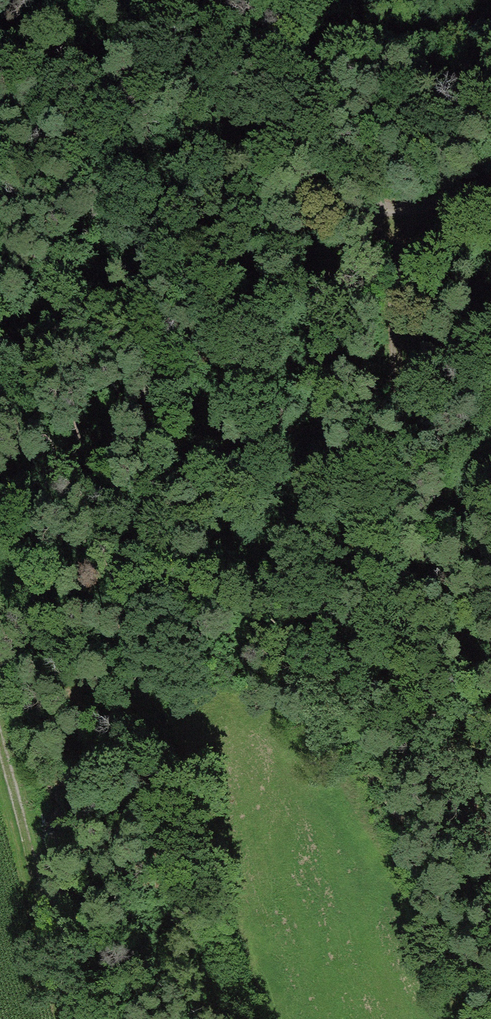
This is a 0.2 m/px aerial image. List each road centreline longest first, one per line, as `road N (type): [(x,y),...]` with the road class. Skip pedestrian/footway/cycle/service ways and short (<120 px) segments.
road 1 (track): [(390,214),(393,545),(407,625),(490,837)]
road 2 (track): [(490,180),(390,214),(351,203),(316,172),(302,131),(309,81),(341,45),(410,32),(490,36)]
road 3 (track): [(77,1018),(0,741)]

